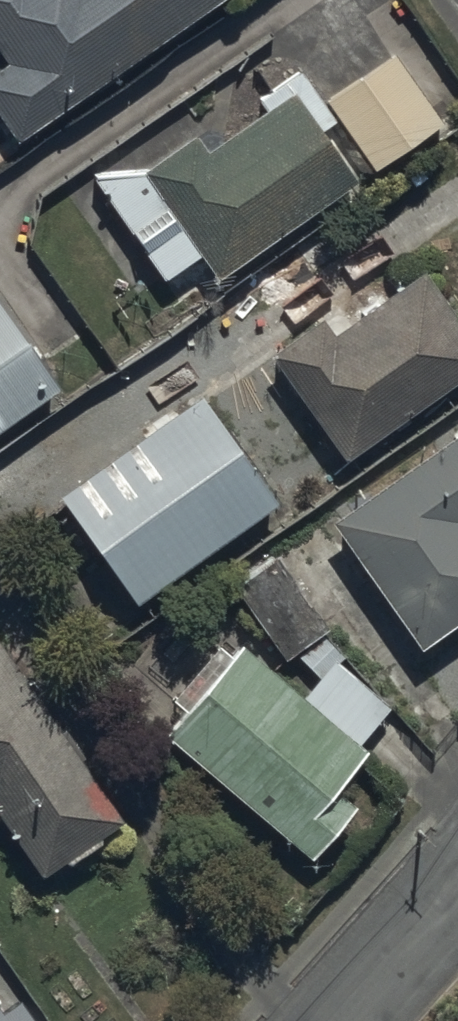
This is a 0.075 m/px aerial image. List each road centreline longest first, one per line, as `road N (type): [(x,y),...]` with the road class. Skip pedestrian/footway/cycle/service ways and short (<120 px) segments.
road 1 (residential): [(337,1020),(457,872)]

